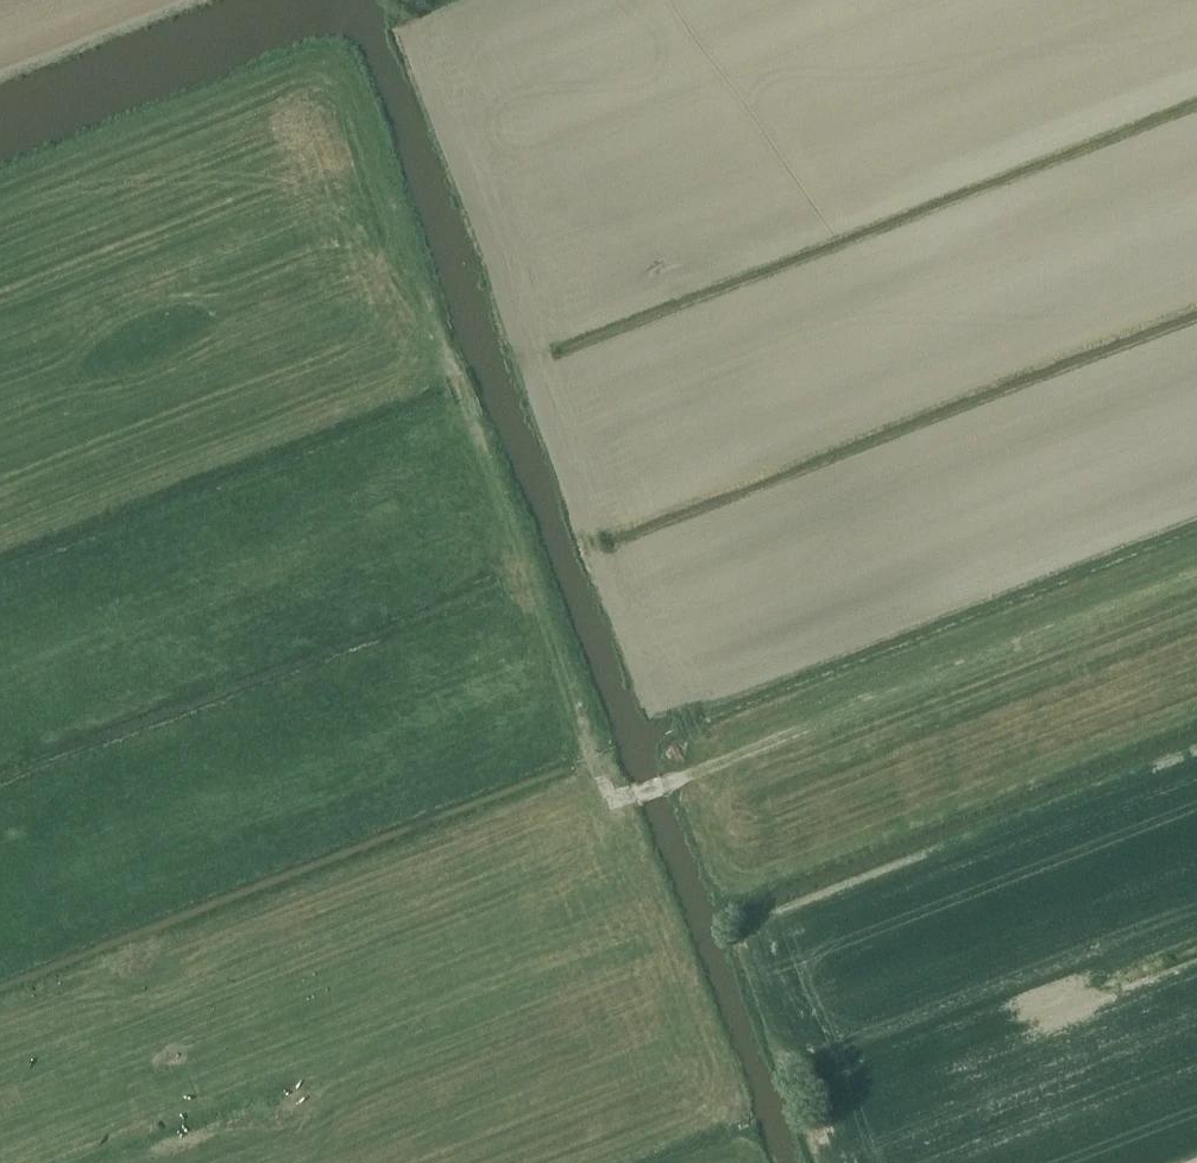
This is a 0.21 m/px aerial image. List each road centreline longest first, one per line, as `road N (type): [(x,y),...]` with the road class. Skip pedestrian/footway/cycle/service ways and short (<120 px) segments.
road 1 (track): [(603,776),(615,800),(1196,574)]

